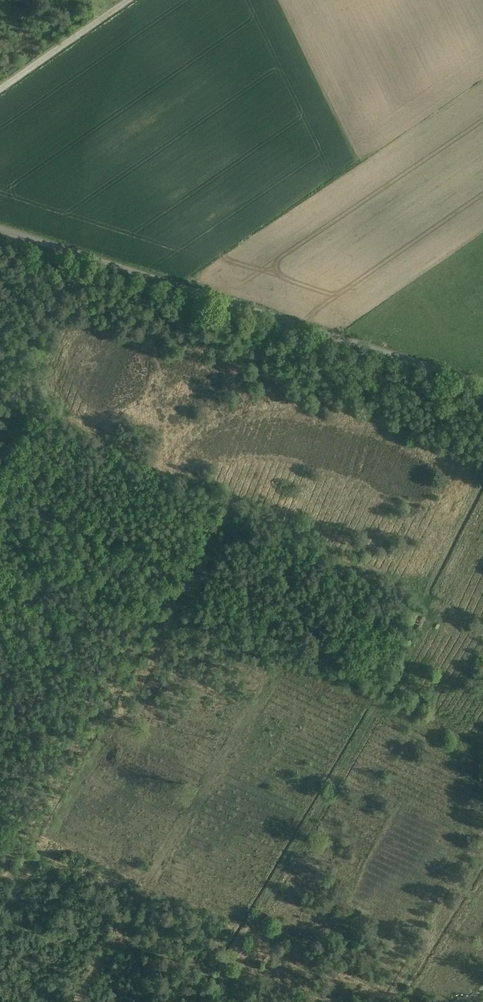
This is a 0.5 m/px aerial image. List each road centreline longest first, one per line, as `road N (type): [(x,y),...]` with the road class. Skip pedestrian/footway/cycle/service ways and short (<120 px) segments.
road 1 (unclassified): [(0,227),(482,377)]
road 2 (track): [(0,86),(124,0)]

